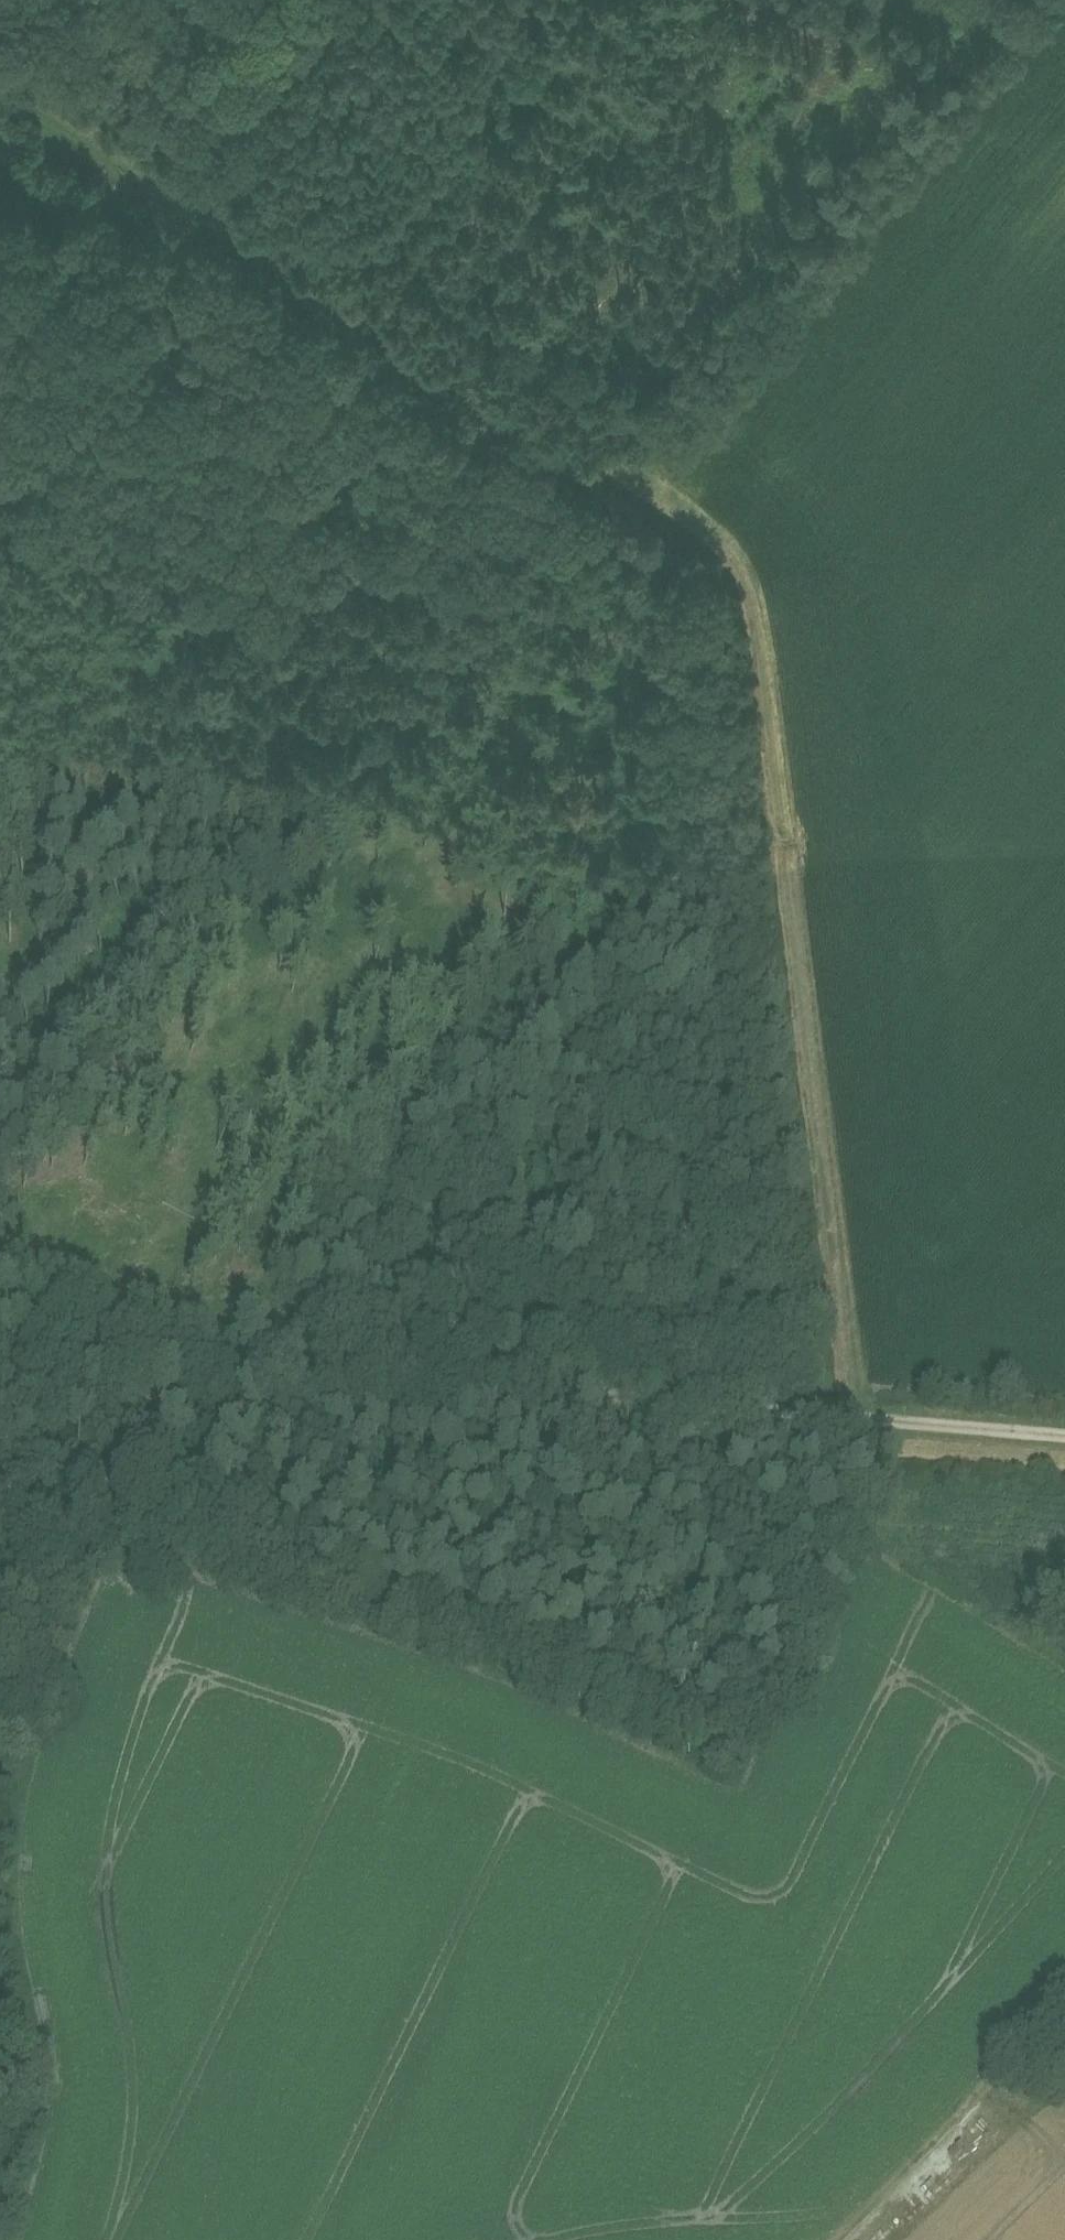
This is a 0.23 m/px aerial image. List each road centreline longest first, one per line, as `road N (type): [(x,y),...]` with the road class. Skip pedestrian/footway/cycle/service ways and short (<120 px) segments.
road 1 (track): [(0,1337),(103,1385),(151,1398),(447,1390),(1064,1434)]
road 2 (track): [(1064,2002),(858,2239)]

